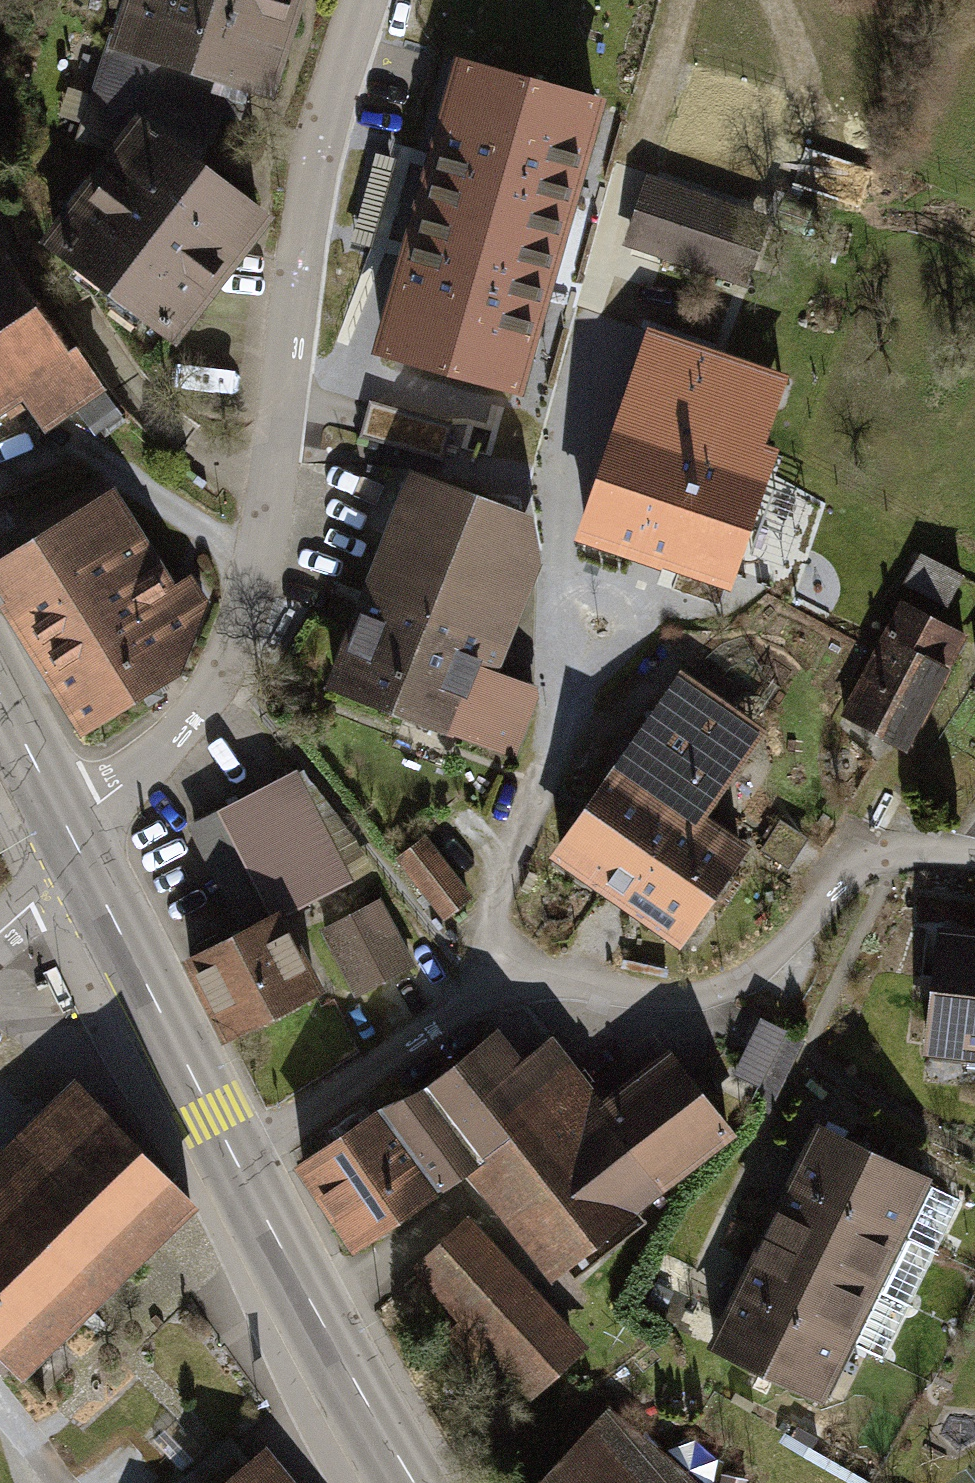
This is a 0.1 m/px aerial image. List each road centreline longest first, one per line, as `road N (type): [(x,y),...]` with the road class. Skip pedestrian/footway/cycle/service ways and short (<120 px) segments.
road 1 (residential): [(354,0),(296,246),(254,566),(203,702),(102,806),(66,826)]
road 2 (residential): [(233,1159),(494,992),(551,980),(675,1001),(759,979),(848,874),(906,851),(974,861)]
road 3 (secondary): [(406,1482),(233,1159)]
road 4 (secondary): [(233,1159),(89,872)]
road 5 (secondary): [(66,826),(0,698)]

